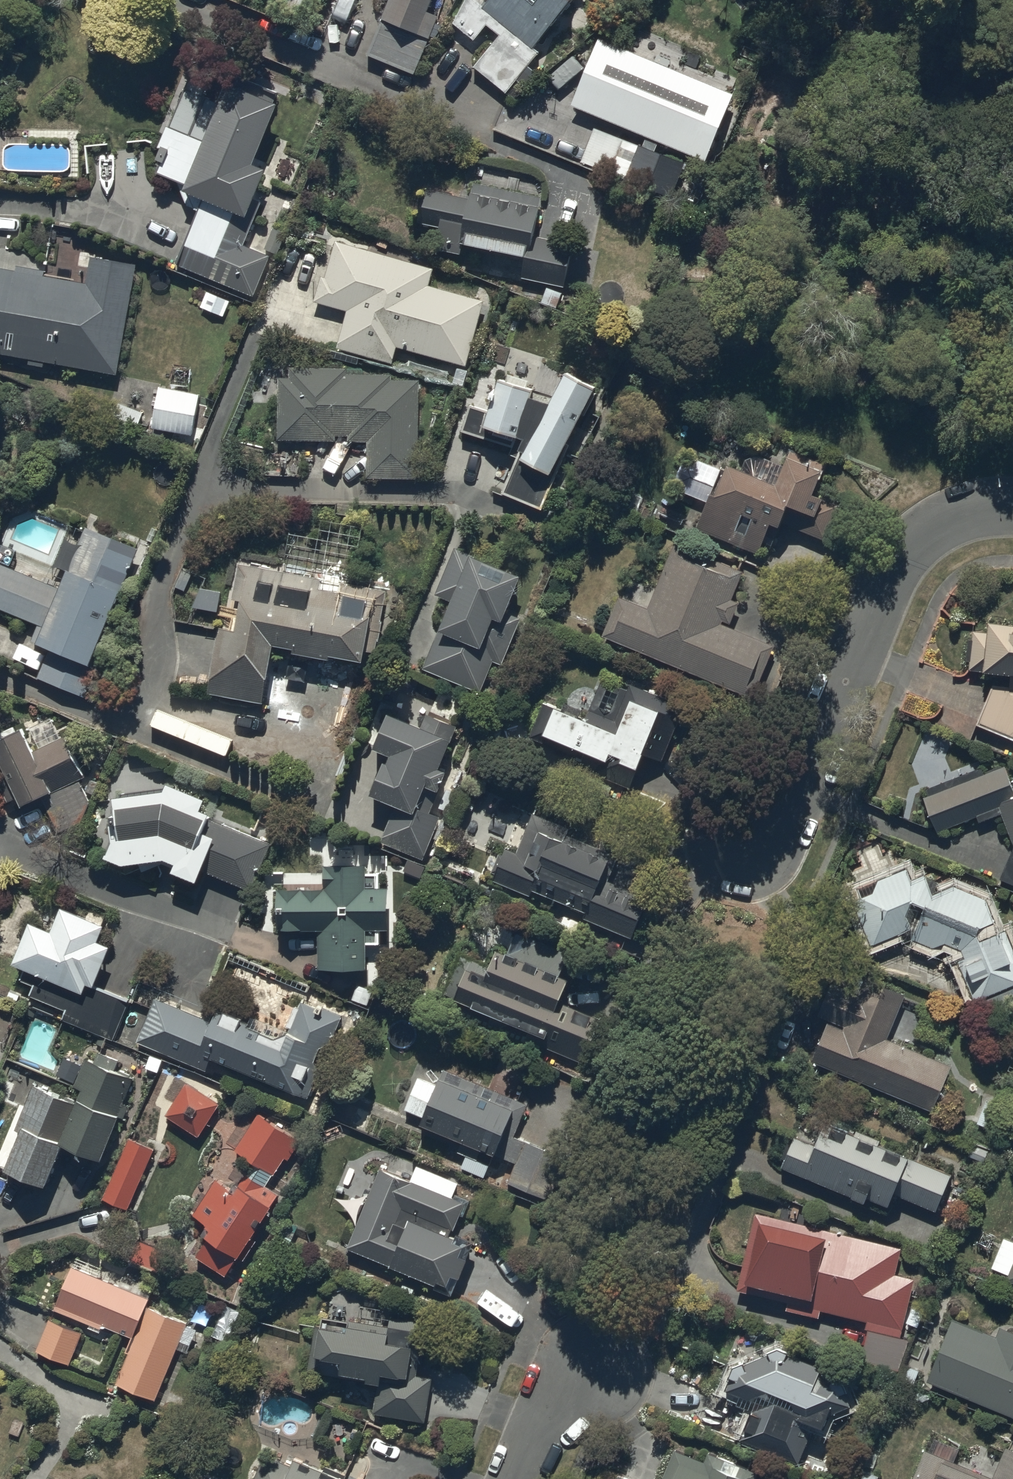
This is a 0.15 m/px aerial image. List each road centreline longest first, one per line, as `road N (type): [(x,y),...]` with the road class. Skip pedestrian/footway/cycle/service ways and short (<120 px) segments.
road 1 (residential): [(1012,509),(944,522),(898,562),(800,785),(746,846)]
road 2 (residential): [(216,927),(0,845)]
road 3 (residential): [(595,1373),(548,1418),(516,1478)]

